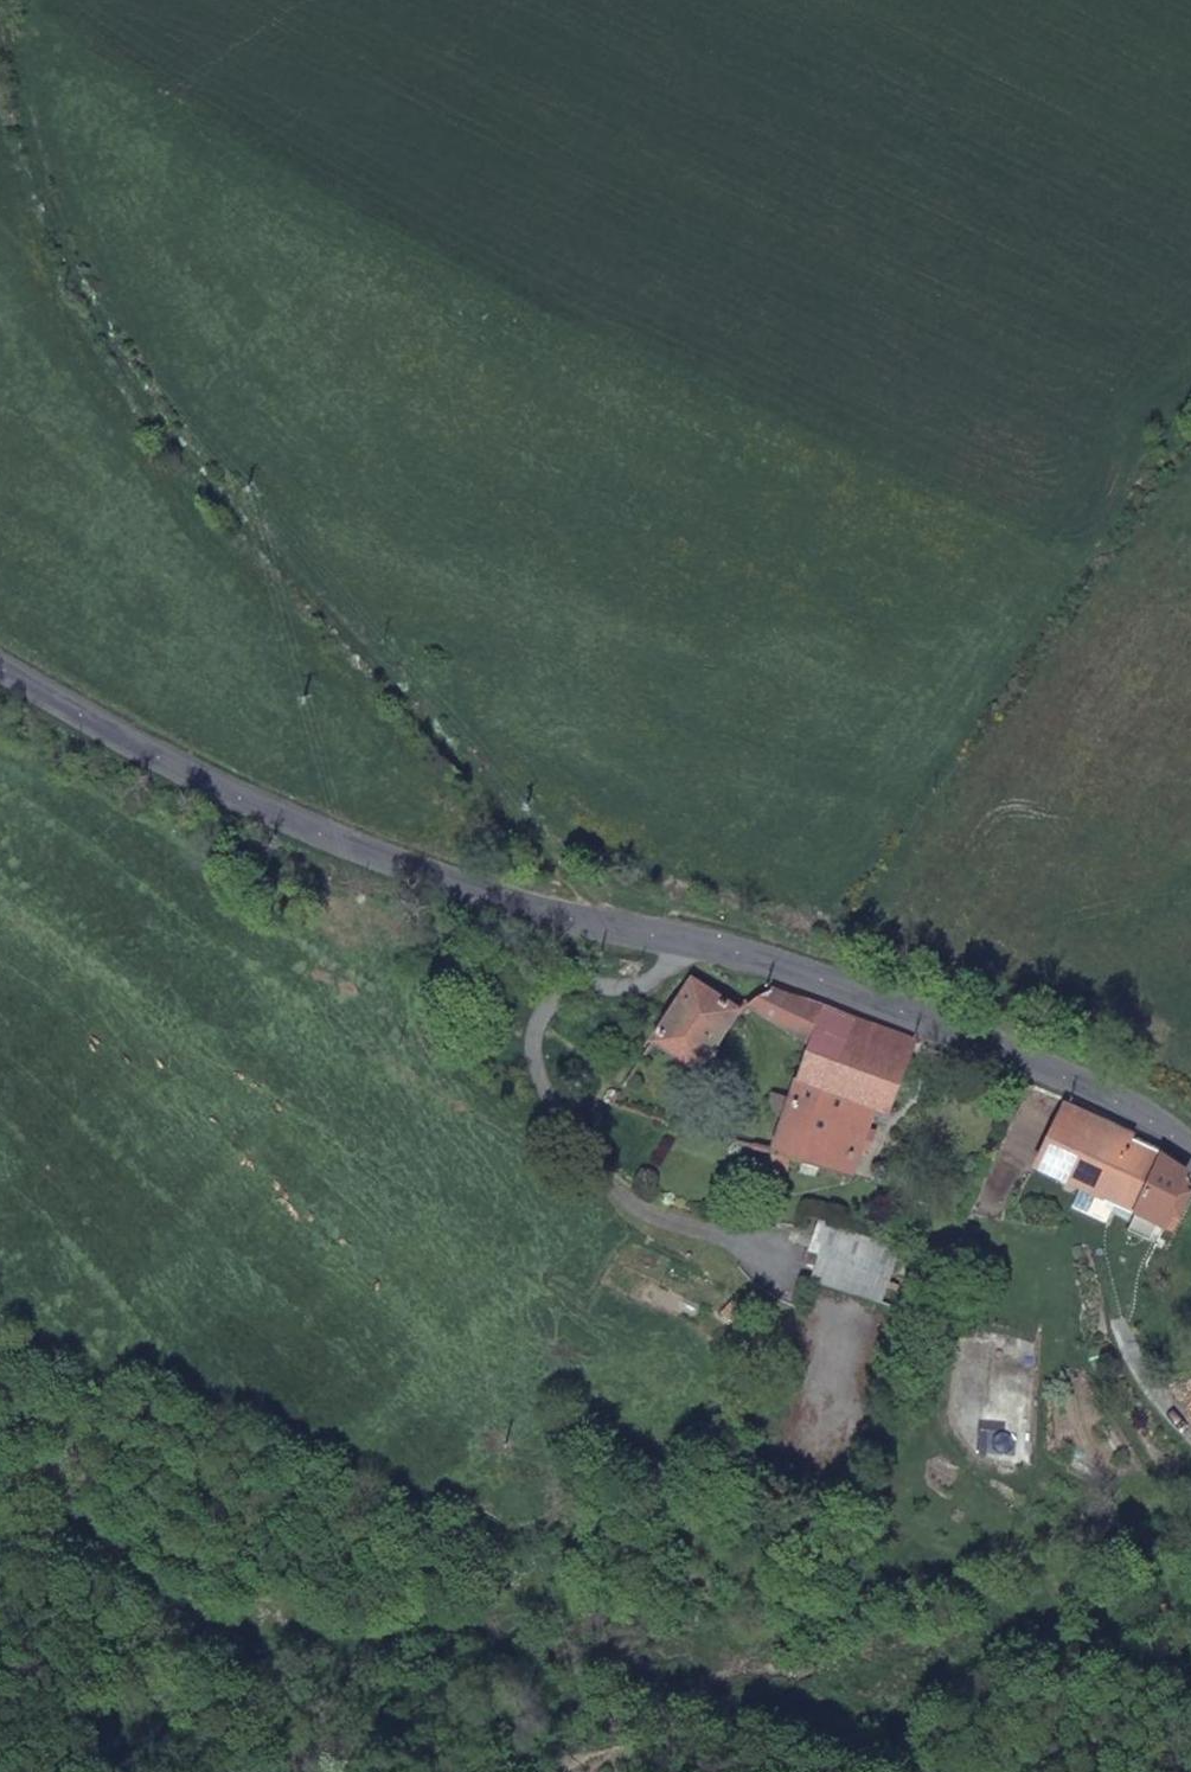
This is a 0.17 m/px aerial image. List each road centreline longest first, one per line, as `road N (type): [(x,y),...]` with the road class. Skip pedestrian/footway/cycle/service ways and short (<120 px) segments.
road 1 (tertiary): [(0,660),(347,853),(809,971),(1161,1123),(1190,1158)]

